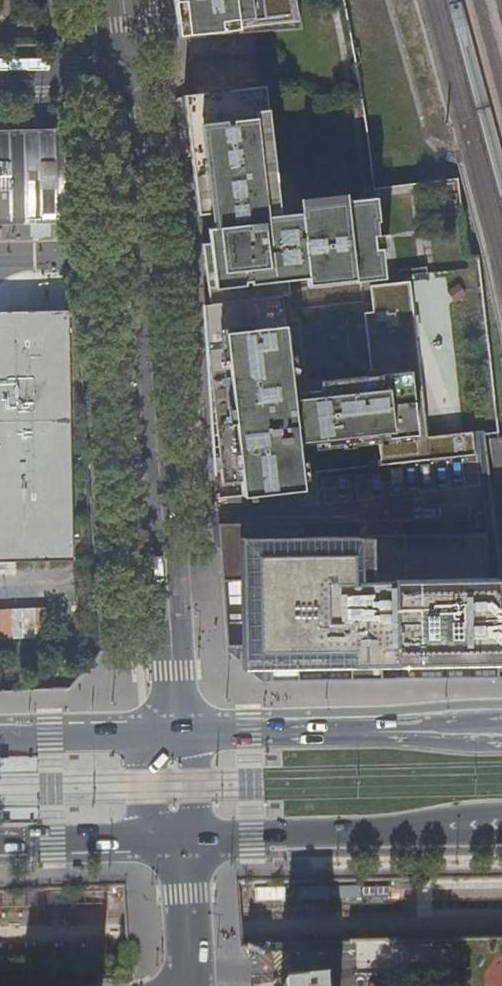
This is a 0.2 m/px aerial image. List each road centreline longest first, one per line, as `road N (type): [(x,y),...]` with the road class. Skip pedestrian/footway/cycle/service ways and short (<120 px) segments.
road 1 (tertiary): [(174,732),(147,254)]
road 2 (primary): [(501,728),(174,732)]
road 3 (primary): [(180,835),(496,824)]
road 4 (tertiary): [(129,73),(147,254)]
road 5 (primary): [(0,838),(180,835)]
road 6 (primary): [(174,732),(0,735)]
road 7 (tertiary): [(191,985),(180,835)]
road 8 (residential): [(129,73),(0,76)]

